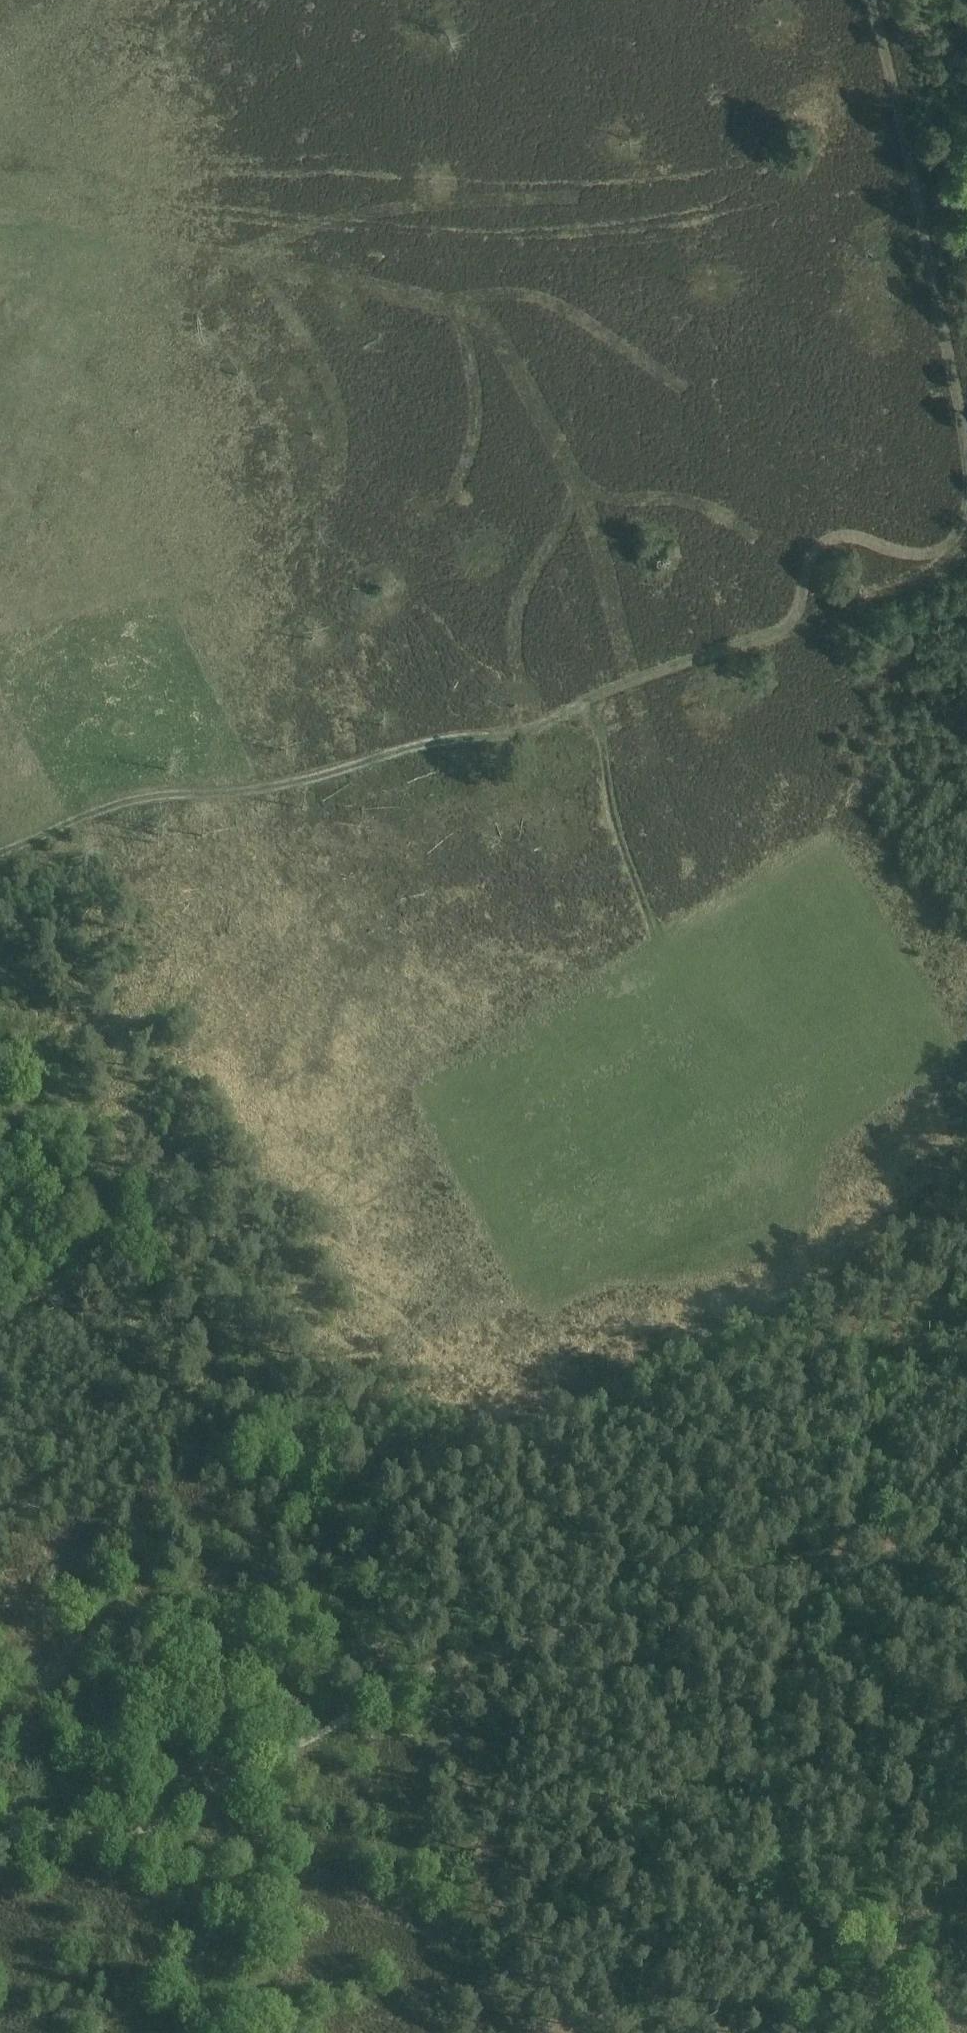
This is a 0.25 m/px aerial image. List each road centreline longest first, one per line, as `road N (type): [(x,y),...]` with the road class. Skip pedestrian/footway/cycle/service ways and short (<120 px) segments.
road 1 (track): [(0,856),(146,798),(273,787),(442,740),(522,736),(609,692),(909,583),(950,556),(966,519)]
road 2 (track): [(966,435),(871,0)]

